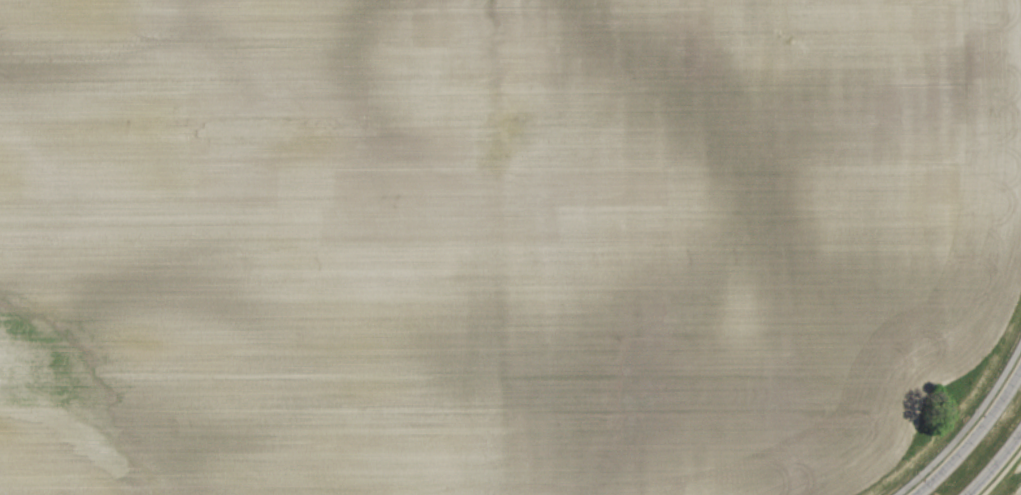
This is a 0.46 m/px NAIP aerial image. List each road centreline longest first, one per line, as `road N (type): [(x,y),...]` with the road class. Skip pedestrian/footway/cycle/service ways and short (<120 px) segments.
road 1 (secondary): [(1020,365),(966,447),(912,494)]

